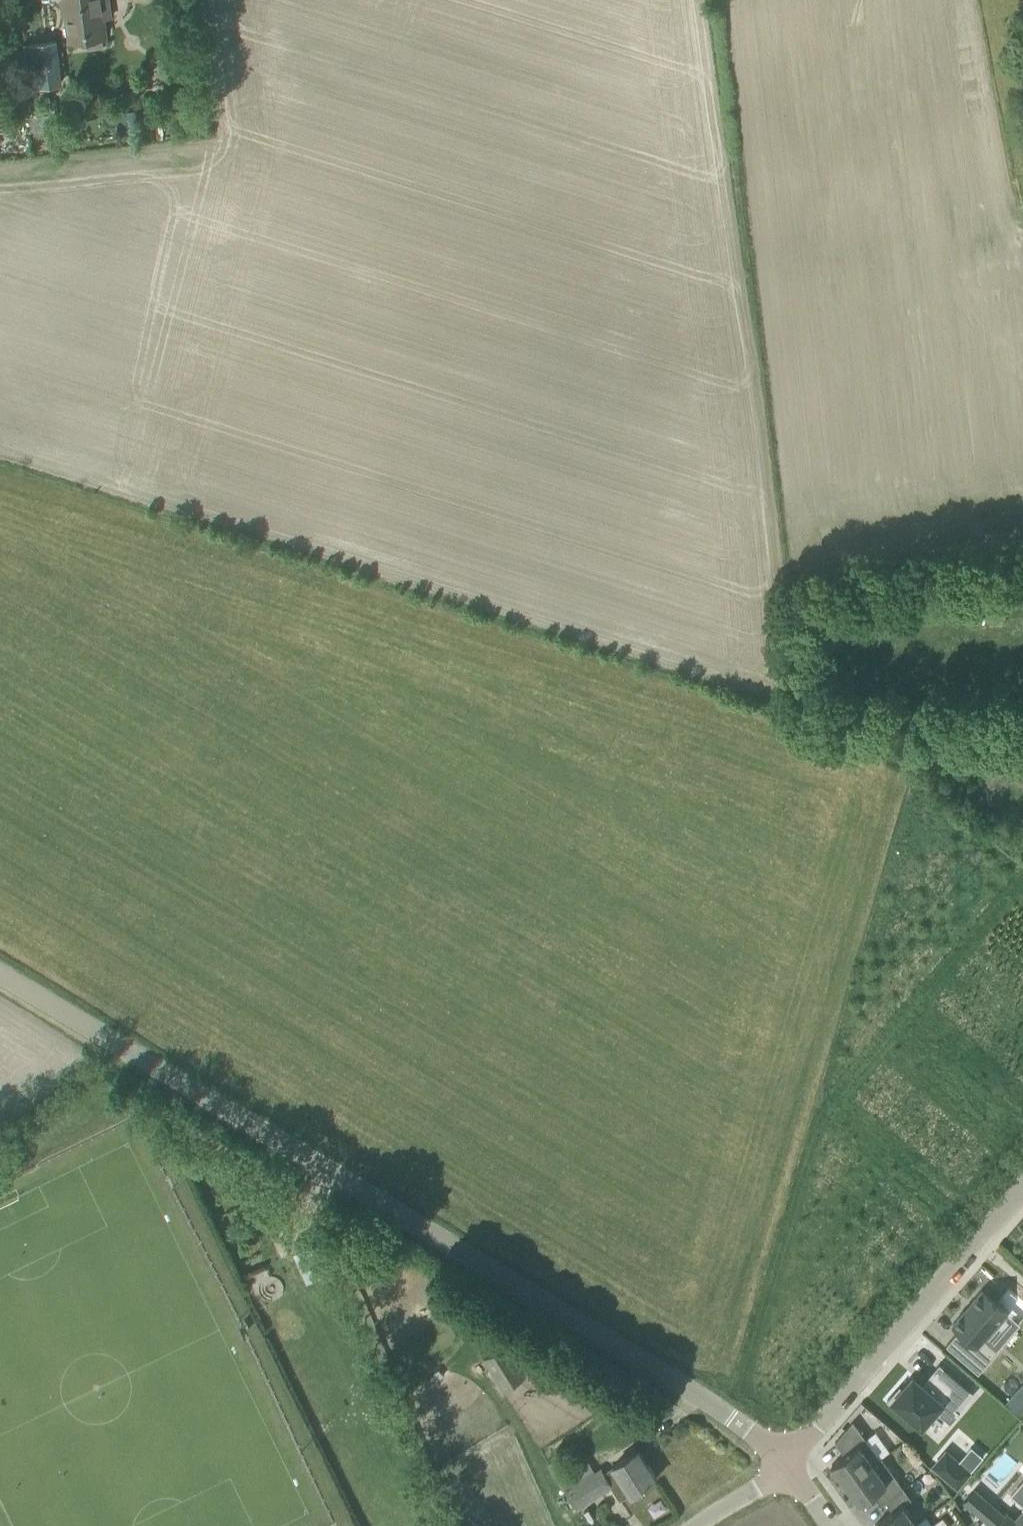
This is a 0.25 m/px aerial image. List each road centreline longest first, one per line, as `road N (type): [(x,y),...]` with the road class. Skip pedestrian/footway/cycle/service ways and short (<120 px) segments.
road 1 (unclassified): [(787,1470),(692,1390),(0,973)]
road 2 (unclassified): [(787,1470),(1022,1188)]

